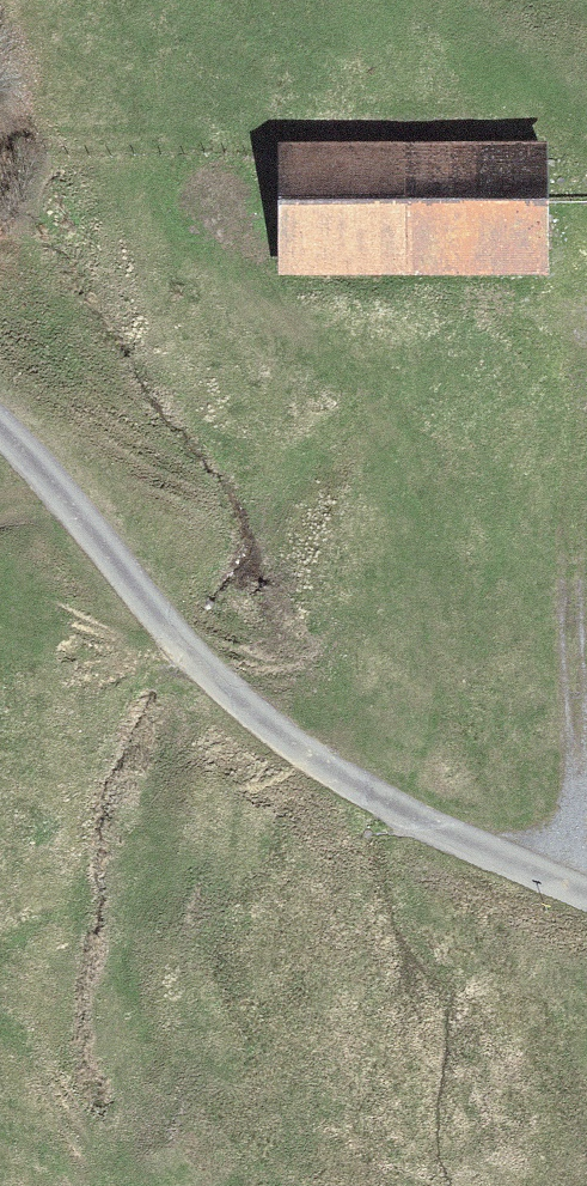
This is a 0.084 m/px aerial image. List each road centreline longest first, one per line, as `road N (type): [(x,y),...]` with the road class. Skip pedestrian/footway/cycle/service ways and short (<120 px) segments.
road 1 (track): [(0,435),(177,645),(328,779),(573,901)]
road 2 (track): [(586,616),(573,901)]
road 3 (track): [(407,0),(580,125),(586,139)]

